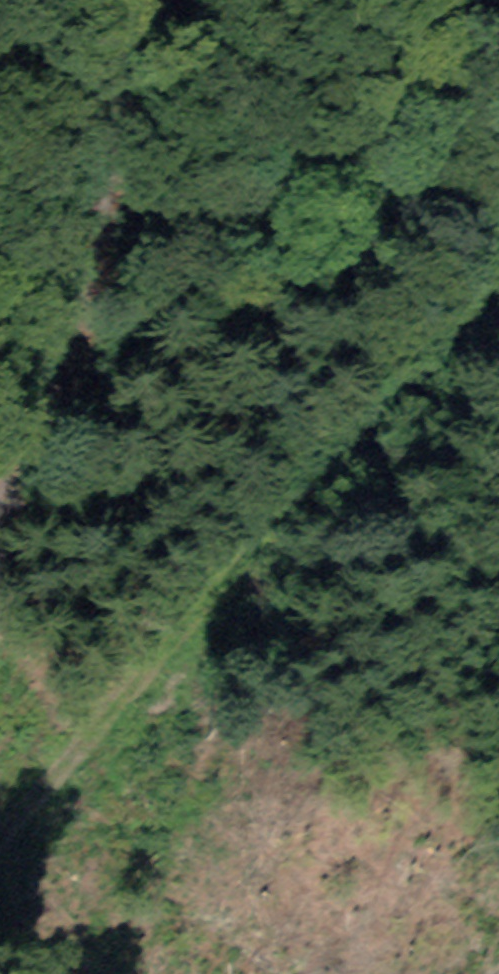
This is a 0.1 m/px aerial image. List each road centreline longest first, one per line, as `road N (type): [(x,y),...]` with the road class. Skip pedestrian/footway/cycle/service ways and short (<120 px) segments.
road 1 (track): [(0,808),(178,0)]
road 2 (track): [(7,795),(498,263)]

